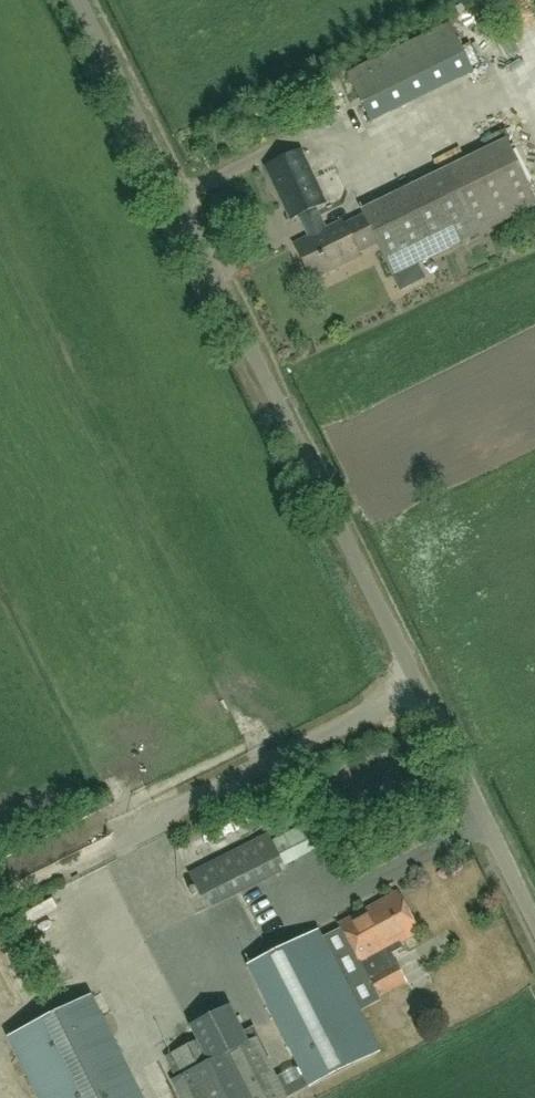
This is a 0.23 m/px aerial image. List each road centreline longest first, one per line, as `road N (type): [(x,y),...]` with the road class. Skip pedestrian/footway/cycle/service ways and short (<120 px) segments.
road 1 (unclassified): [(534,936),(74,0)]

